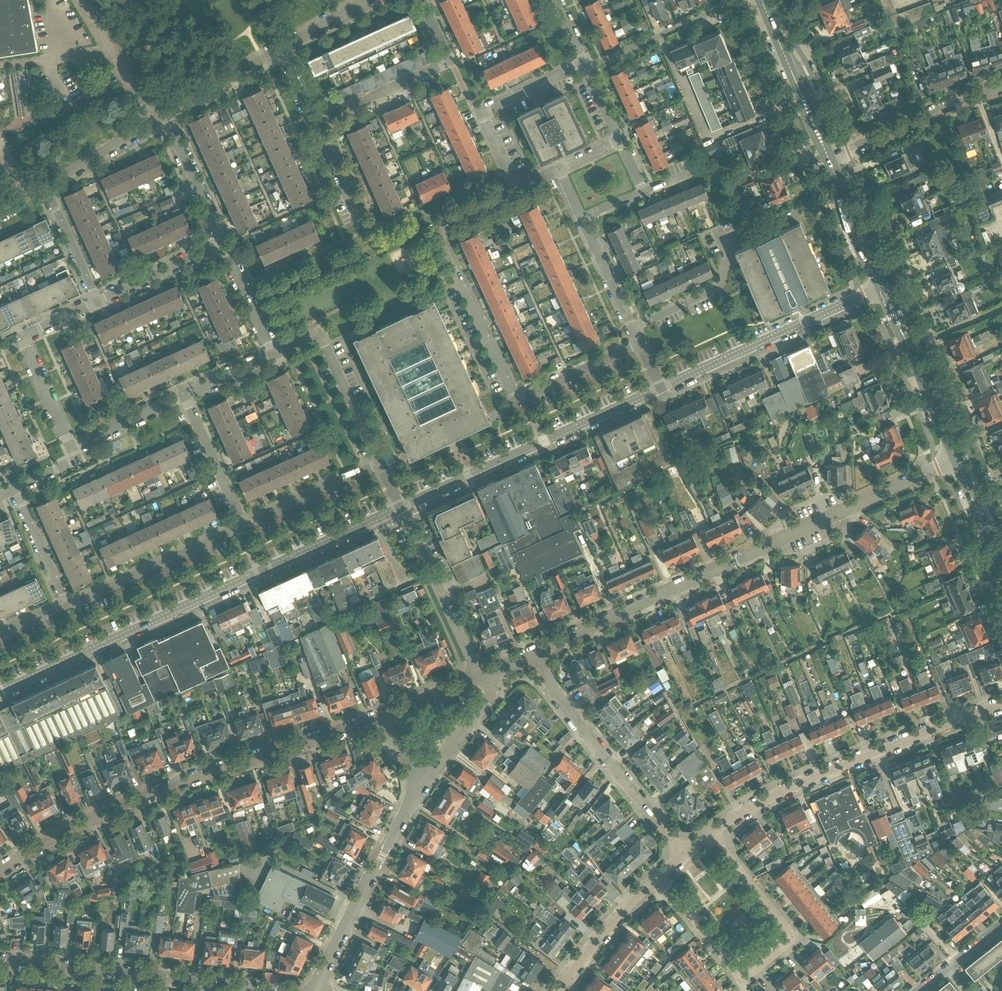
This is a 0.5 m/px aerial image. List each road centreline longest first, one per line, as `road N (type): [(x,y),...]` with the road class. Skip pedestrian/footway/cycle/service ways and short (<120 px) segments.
road 1 (residential): [(537,654),(956,459)]
road 2 (residential): [(0,692),(401,508)]
road 3 (residential): [(0,869),(108,812),(392,711)]
road 4 (residential): [(659,878),(739,978),(790,944),(791,932),(712,834)]
road 5 (residential): [(712,834),(830,770),(1001,704)]
road 6 (residential): [(401,508),(661,389)]
road 7 (residential): [(514,395),(435,226),(520,188)]
road 8 (residential): [(844,194),(733,243),(717,289),(632,327)]
road 9 (residential): [(248,988),(0,960)]
road 10 (residential): [(683,855),(537,654)]
road 11 (residential): [(661,389),(882,286)]
road 12 (residential): [(316,990),(420,789)]
road 13 (residential): [(313,122),(450,61),(422,0)]
road 14 (residential): [(71,447),(19,337),(97,301)]
road 15 (residential): [(583,64),(482,112),(520,188)]
road 16 (residential): [(68,603),(243,526)]
road 17 (residential): [(483,678),(401,508)]
road 18 (tertiary): [(956,459),(882,286)]
road 19 (residential): [(828,160),(1001,90)]
road 20 (tertiary): [(828,160),(761,0)]
road 21 (residential): [(742,0),(583,64)]
road 22 (residential): [(243,526),(381,462)]
road 23 (residential): [(558,990),(659,878)]
road 24 (residential): [(381,462),(319,332)]
road 25 (unclassified): [(152,123),(78,0)]
road 26 (residential): [(243,526),(185,395)]
road 27 (residential): [(224,243),(164,116)]
road 28 (residential): [(97,301),(224,243)]
road 29 (residential): [(514,395),(639,343)]
road 30 (residential): [(420,789),(488,702),(483,678)]
road 31 (residential): [(164,116),(280,48)]
road 32 (residential): [(68,603),(15,489)]
road 33 (residential): [(97,301),(44,187)]
road 34 (residential): [(44,187),(152,123)]
road 35 (residential): [(71,447),(185,395)]
road 36 (residential): [(274,354),(224,243)]
road 37 (residential): [(632,327),(580,218)]

